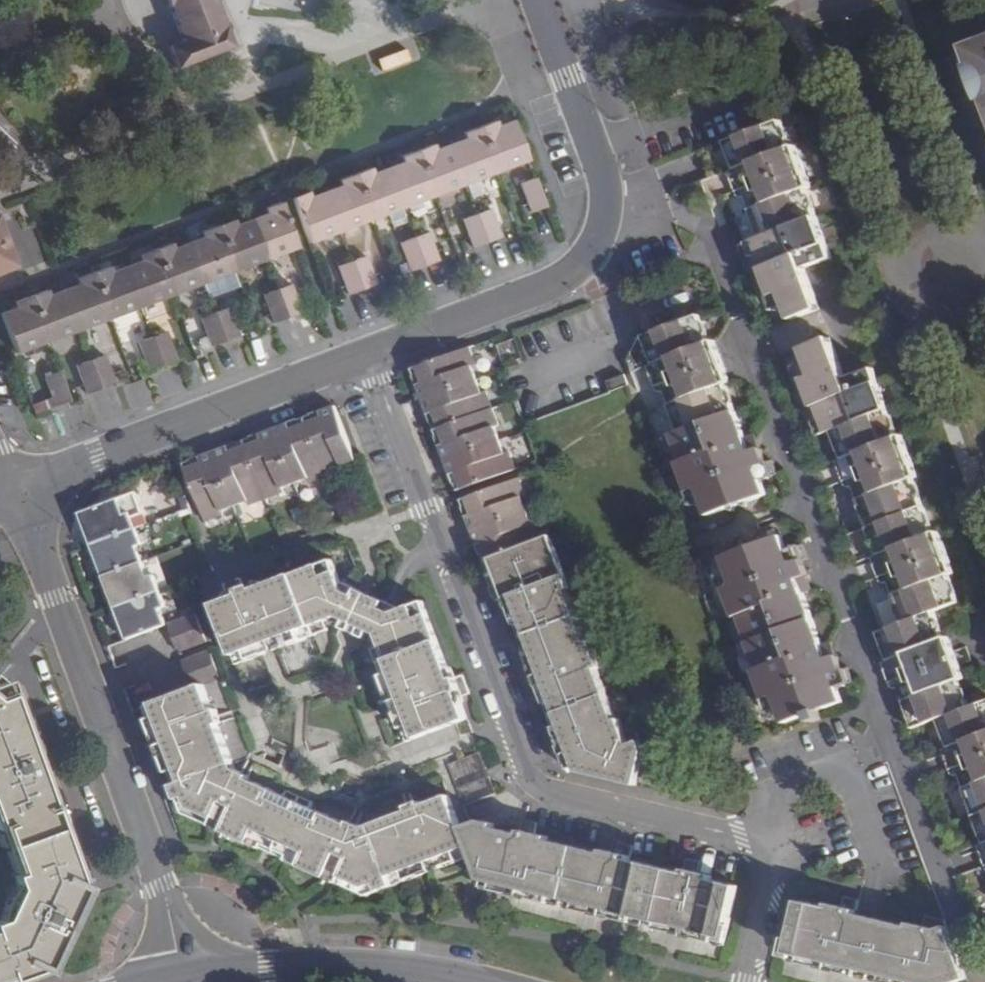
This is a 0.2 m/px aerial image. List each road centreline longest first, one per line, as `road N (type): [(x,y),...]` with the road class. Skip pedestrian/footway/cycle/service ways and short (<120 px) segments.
road 1 (residential): [(980,981),(895,743),(689,220),(608,208)]
road 2 (residential): [(369,353),(536,788),(774,846),(779,854),(750,981)]
road 3 (residential): [(13,490),(154,867),(182,974)]
road 4 (residential): [(13,490),(369,353)]
road 5 (residential): [(479,981),(321,965),(182,974)]
road 6 (residential): [(369,353),(562,279),(593,249),(608,208)]
road 7 (residential): [(608,208),(605,180),(538,0)]

